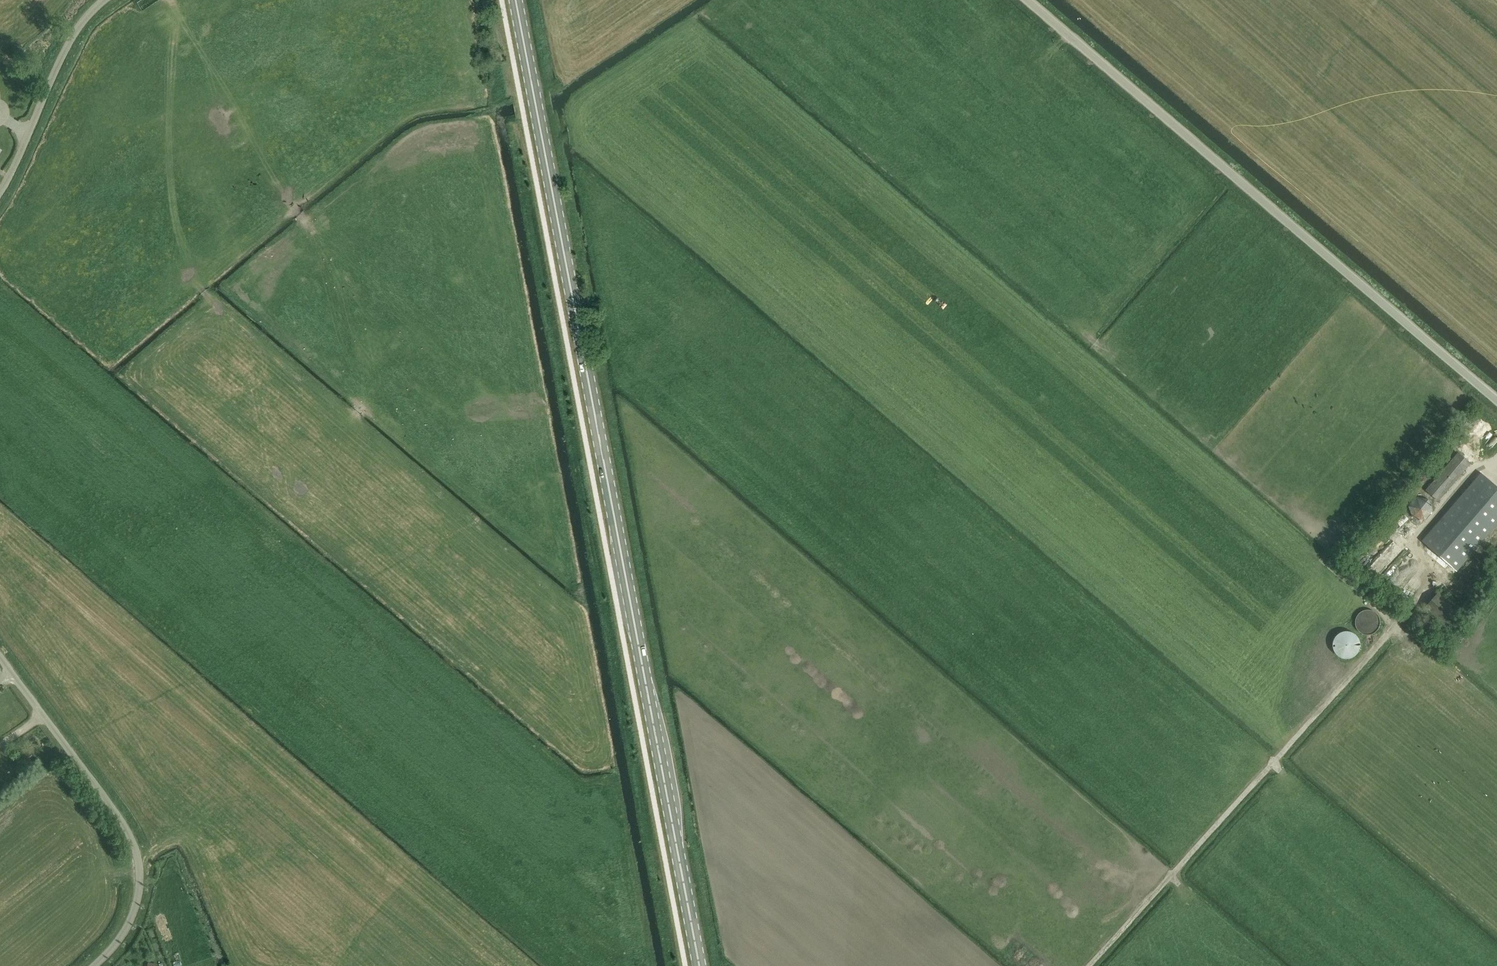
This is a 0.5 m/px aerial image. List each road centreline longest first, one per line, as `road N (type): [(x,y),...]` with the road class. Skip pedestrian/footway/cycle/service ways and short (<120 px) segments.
road 1 (secondary): [(697,965),(515,0)]
road 2 (unclassified): [(1496,400),(1026,0)]
road 3 (unclassified): [(93,965),(123,935),(137,905),(135,851),(0,658)]
road 4 (unclassified): [(0,192),(68,45),(104,0)]

